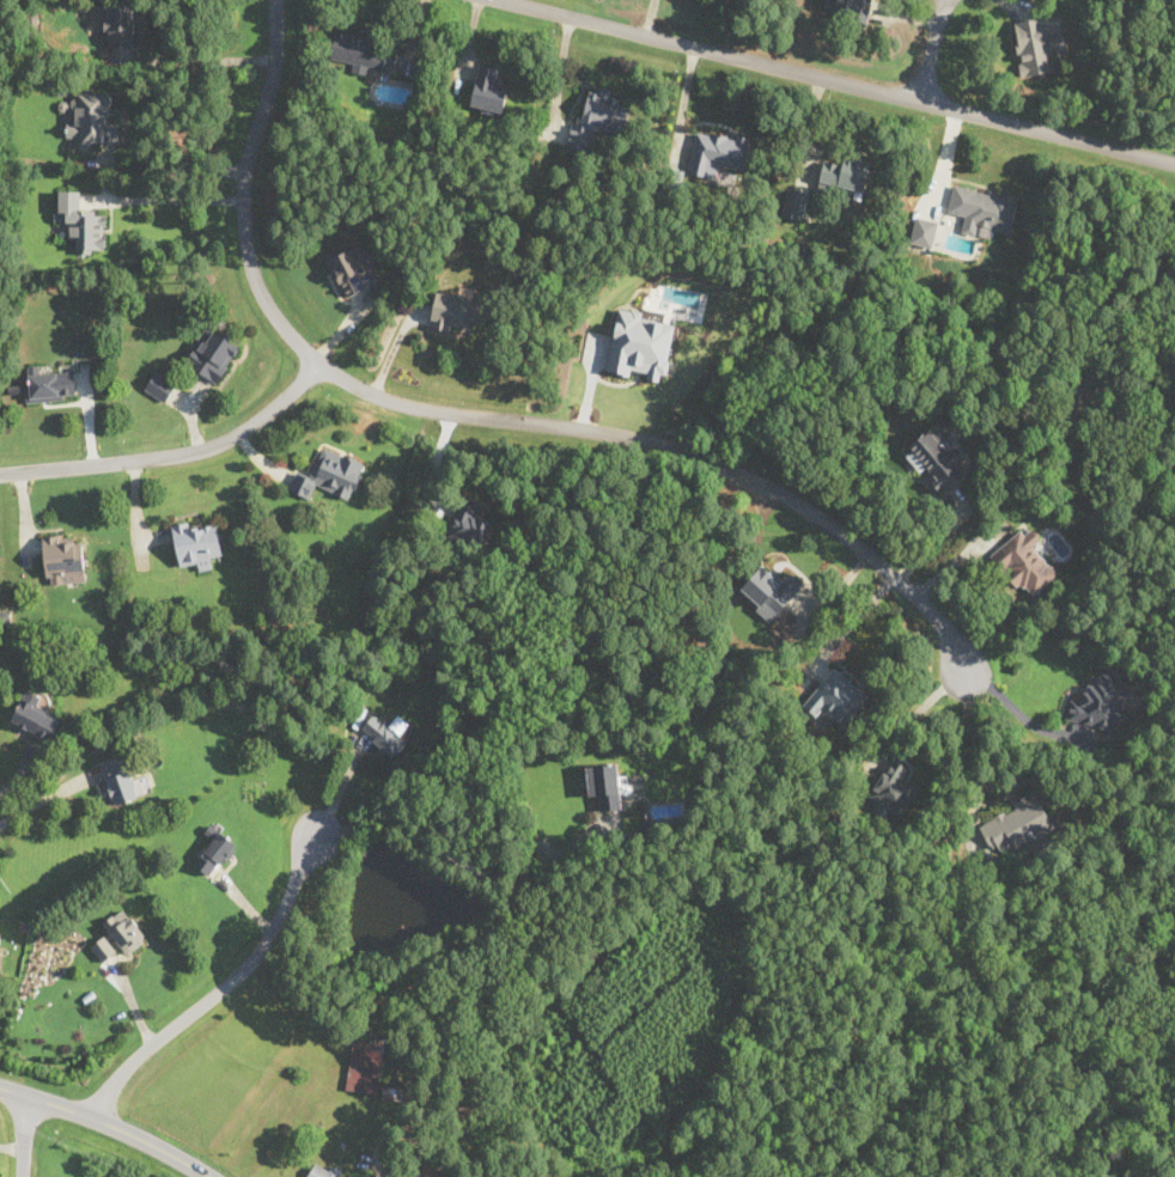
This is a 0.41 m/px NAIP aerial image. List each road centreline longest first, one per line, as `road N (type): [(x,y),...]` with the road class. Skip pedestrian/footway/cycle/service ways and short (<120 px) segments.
road 1 (residential): [(274,0),(275,67),(250,157),(245,227),(261,292),(319,364),(406,404),(639,438),(708,458),(810,511),(881,565),(925,603),(964,670)]
road 2 (residential): [(1174,164),(504,0)]
road 3 (residential): [(98,1117),(111,1086),(140,1055),(252,963),(315,835)]
road 4 (residential): [(319,364),(273,408),(214,445),(0,473)]
road 5 (secondary): [(0,1088),(98,1117),(209,1176)]

